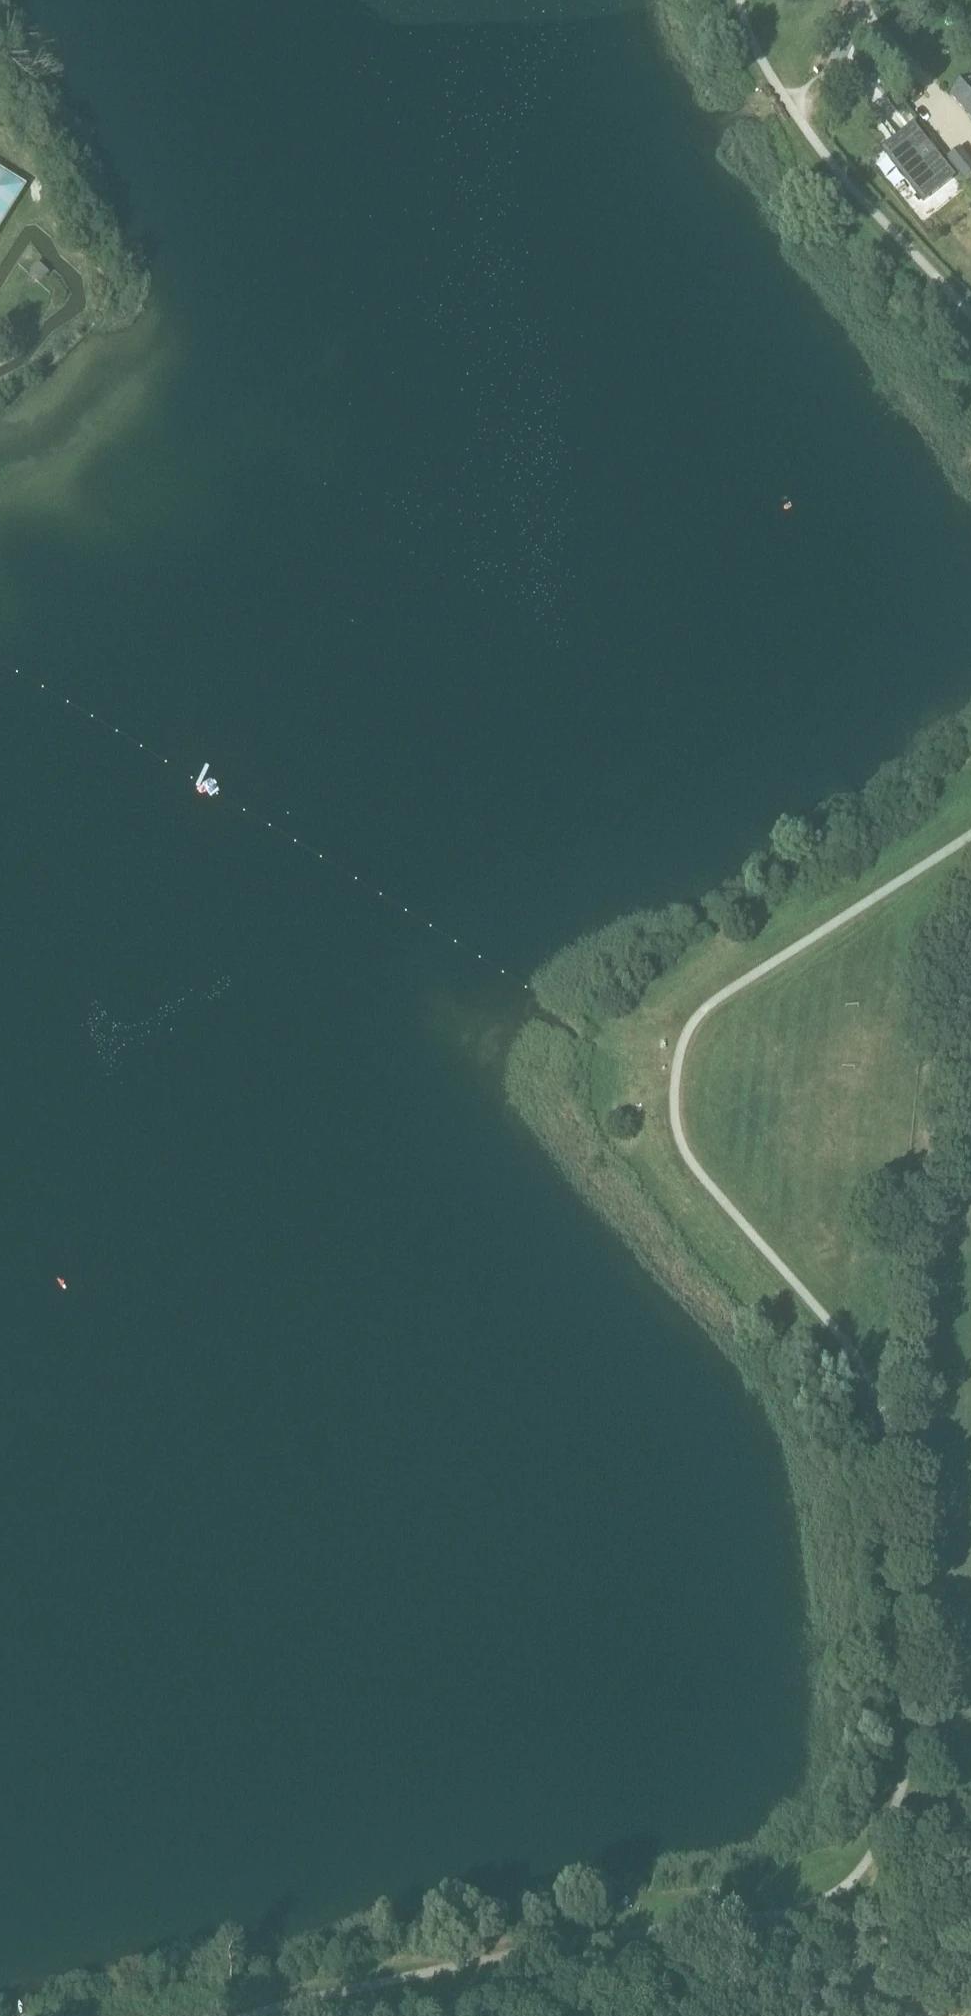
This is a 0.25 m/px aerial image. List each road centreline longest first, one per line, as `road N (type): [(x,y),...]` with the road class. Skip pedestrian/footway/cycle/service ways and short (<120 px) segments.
road 1 (unclassified): [(804,125),(859,0)]

